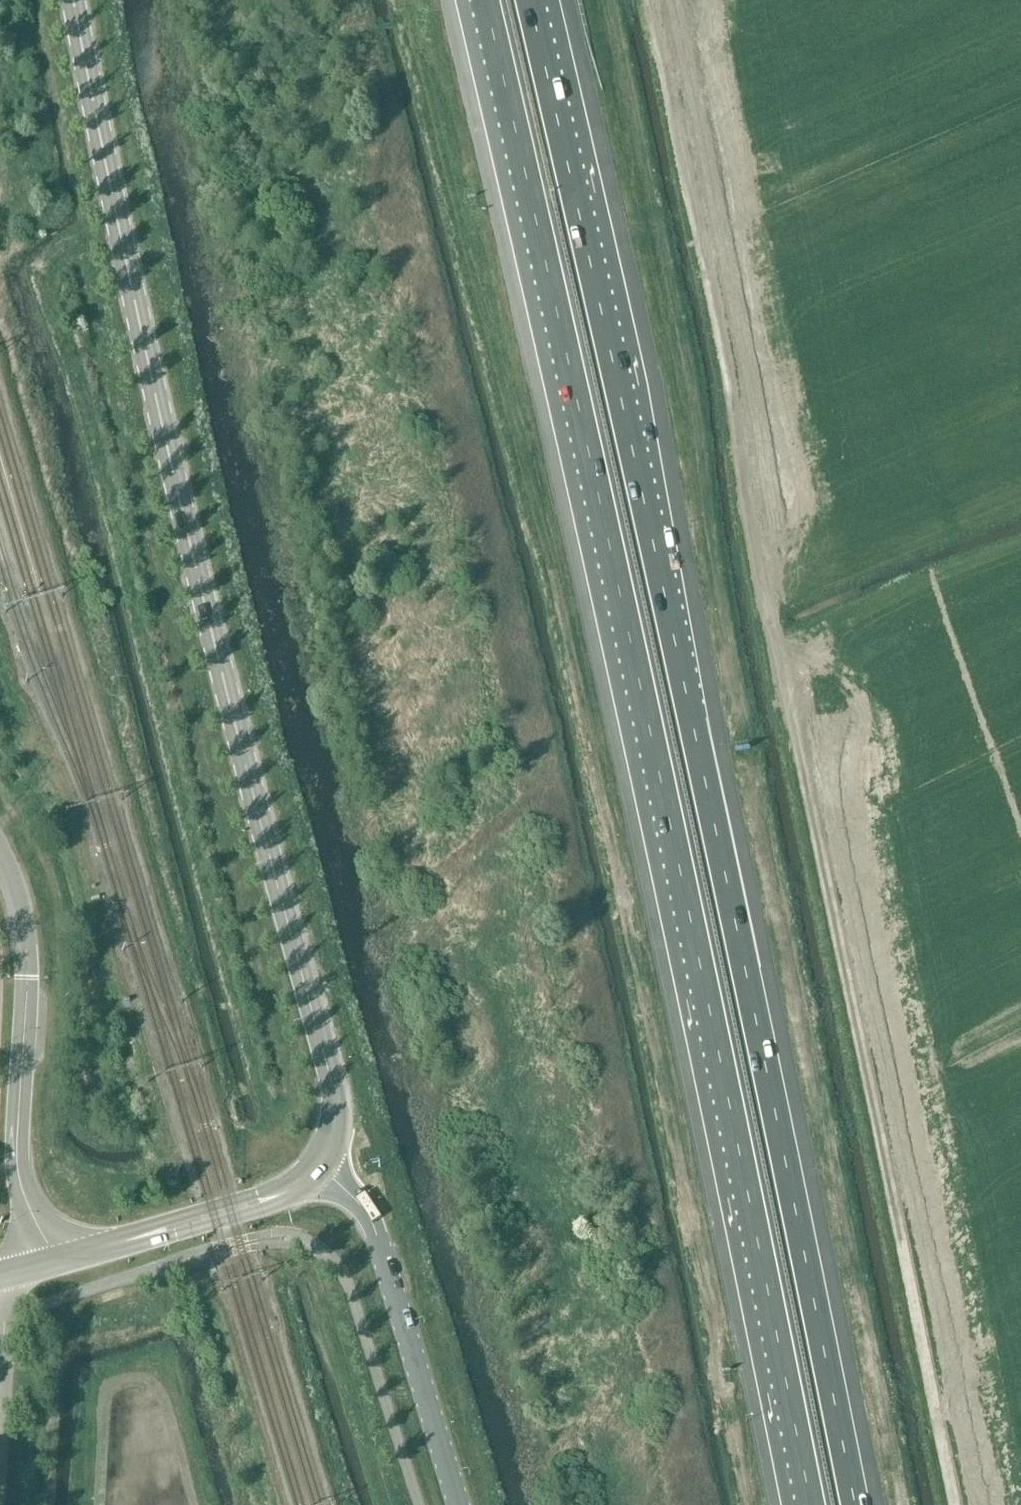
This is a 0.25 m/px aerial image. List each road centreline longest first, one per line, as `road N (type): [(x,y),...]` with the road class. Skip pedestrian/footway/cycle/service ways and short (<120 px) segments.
road 1 (motorway): [(857,1504),(698,724),(530,0)]
road 2 (motorway): [(483,0),(650,739),(807,1504)]
road 3 (secondary): [(318,1168),(334,1143),(337,1105),(187,530),(73,0)]
road 4 (unclassified): [(55,1266),(19,1168),(25,980),(16,895),(0,862)]
road 5 (tertiary): [(456,1504),(372,1225),(349,1192),(318,1168)]
road 6 (secondary): [(216,1222),(55,1266)]

